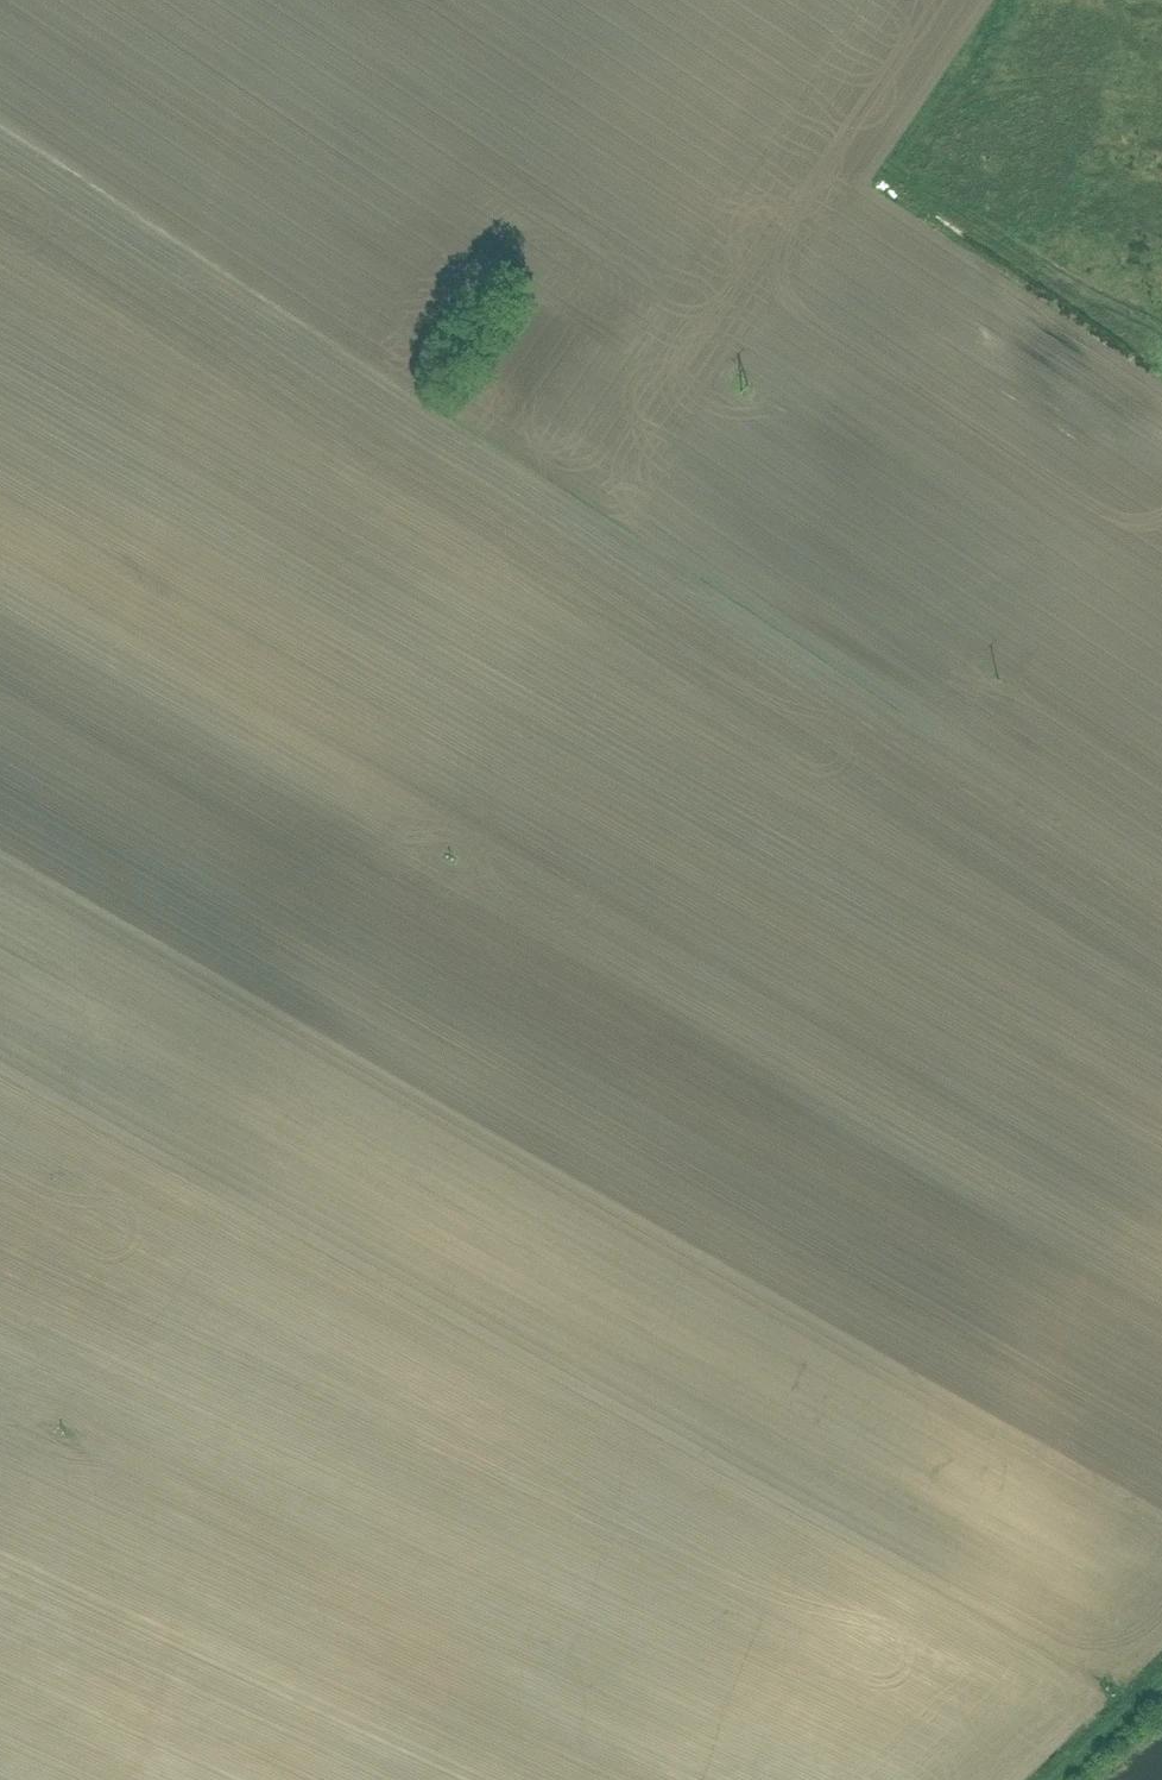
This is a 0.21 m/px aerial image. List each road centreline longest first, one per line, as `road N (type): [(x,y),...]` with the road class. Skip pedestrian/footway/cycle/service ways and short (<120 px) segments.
road 1 (track): [(1050,1779),(1161,1676)]

